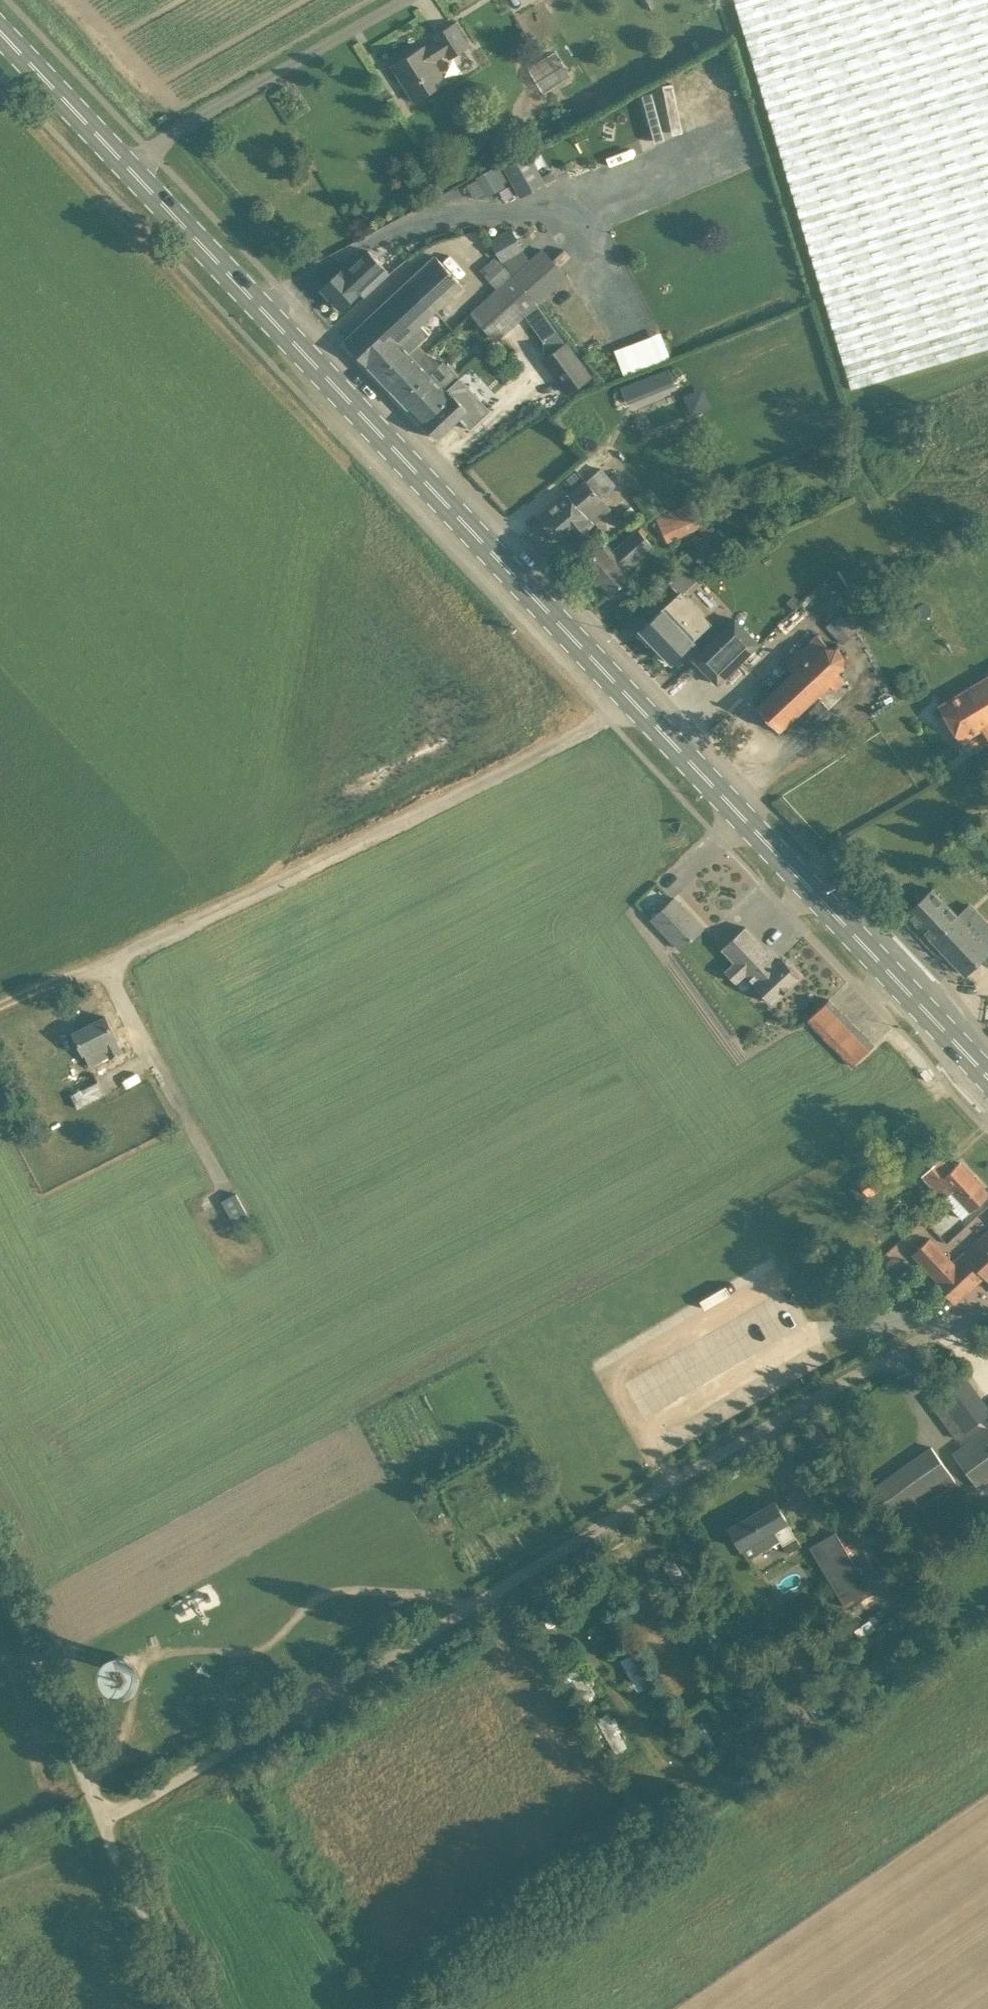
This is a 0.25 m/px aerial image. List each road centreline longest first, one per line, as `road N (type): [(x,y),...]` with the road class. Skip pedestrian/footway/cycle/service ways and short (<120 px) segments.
road 1 (primary): [(987,1079),(0,31)]
road 2 (unclassified): [(987,1296),(170,1785),(103,1817)]
road 3 (track): [(0,1009),(372,836),(630,703)]

